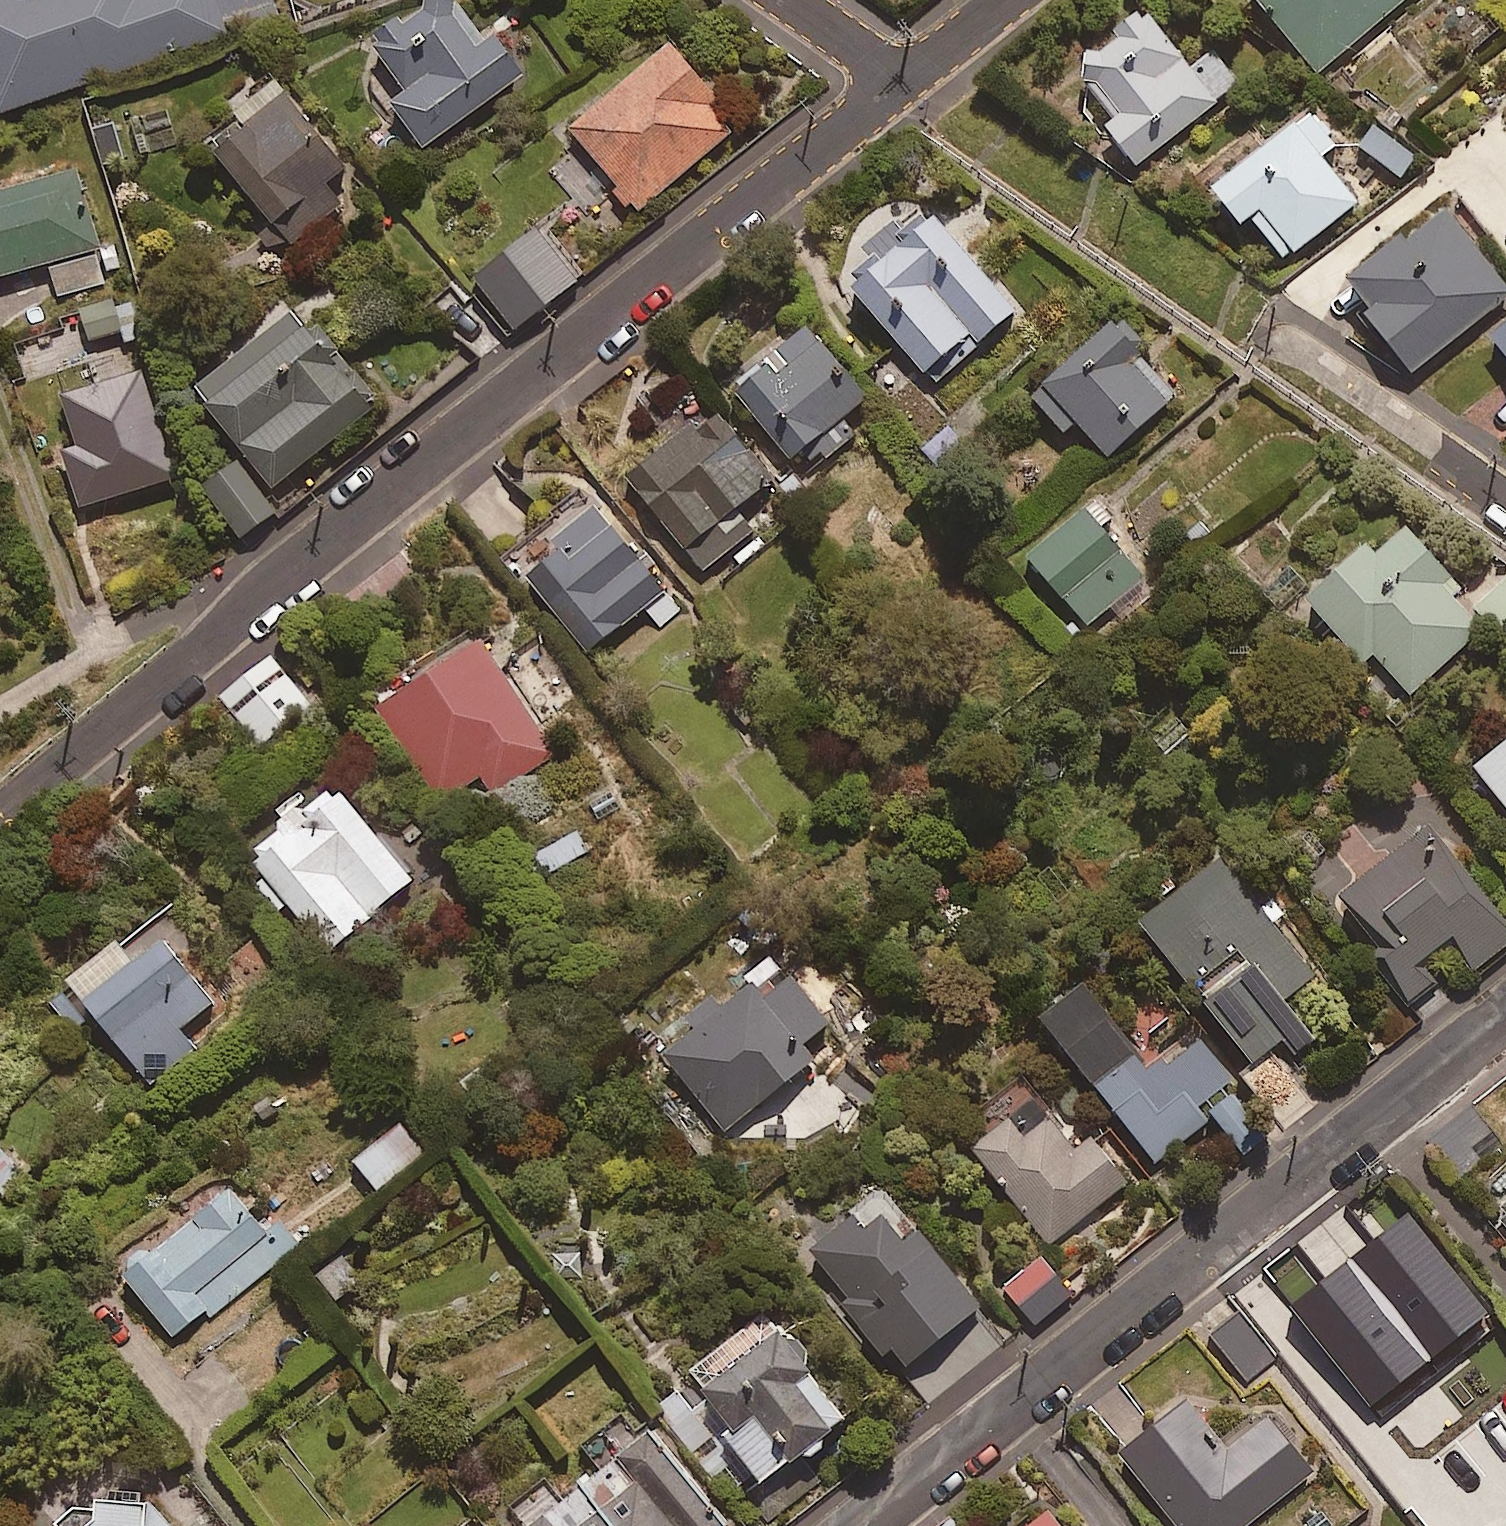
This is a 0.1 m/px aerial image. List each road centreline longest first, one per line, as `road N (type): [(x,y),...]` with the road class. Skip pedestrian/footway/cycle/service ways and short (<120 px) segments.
road 1 (residential): [(905,80),(0,818)]
road 2 (residential): [(857,1525),(1344,1161),(1505,1027)]
road 3 (residential): [(1505,502),(1274,339)]
road 4 (residential): [(905,80),(791,0)]
road 5 (residential): [(1002,0),(905,80)]

